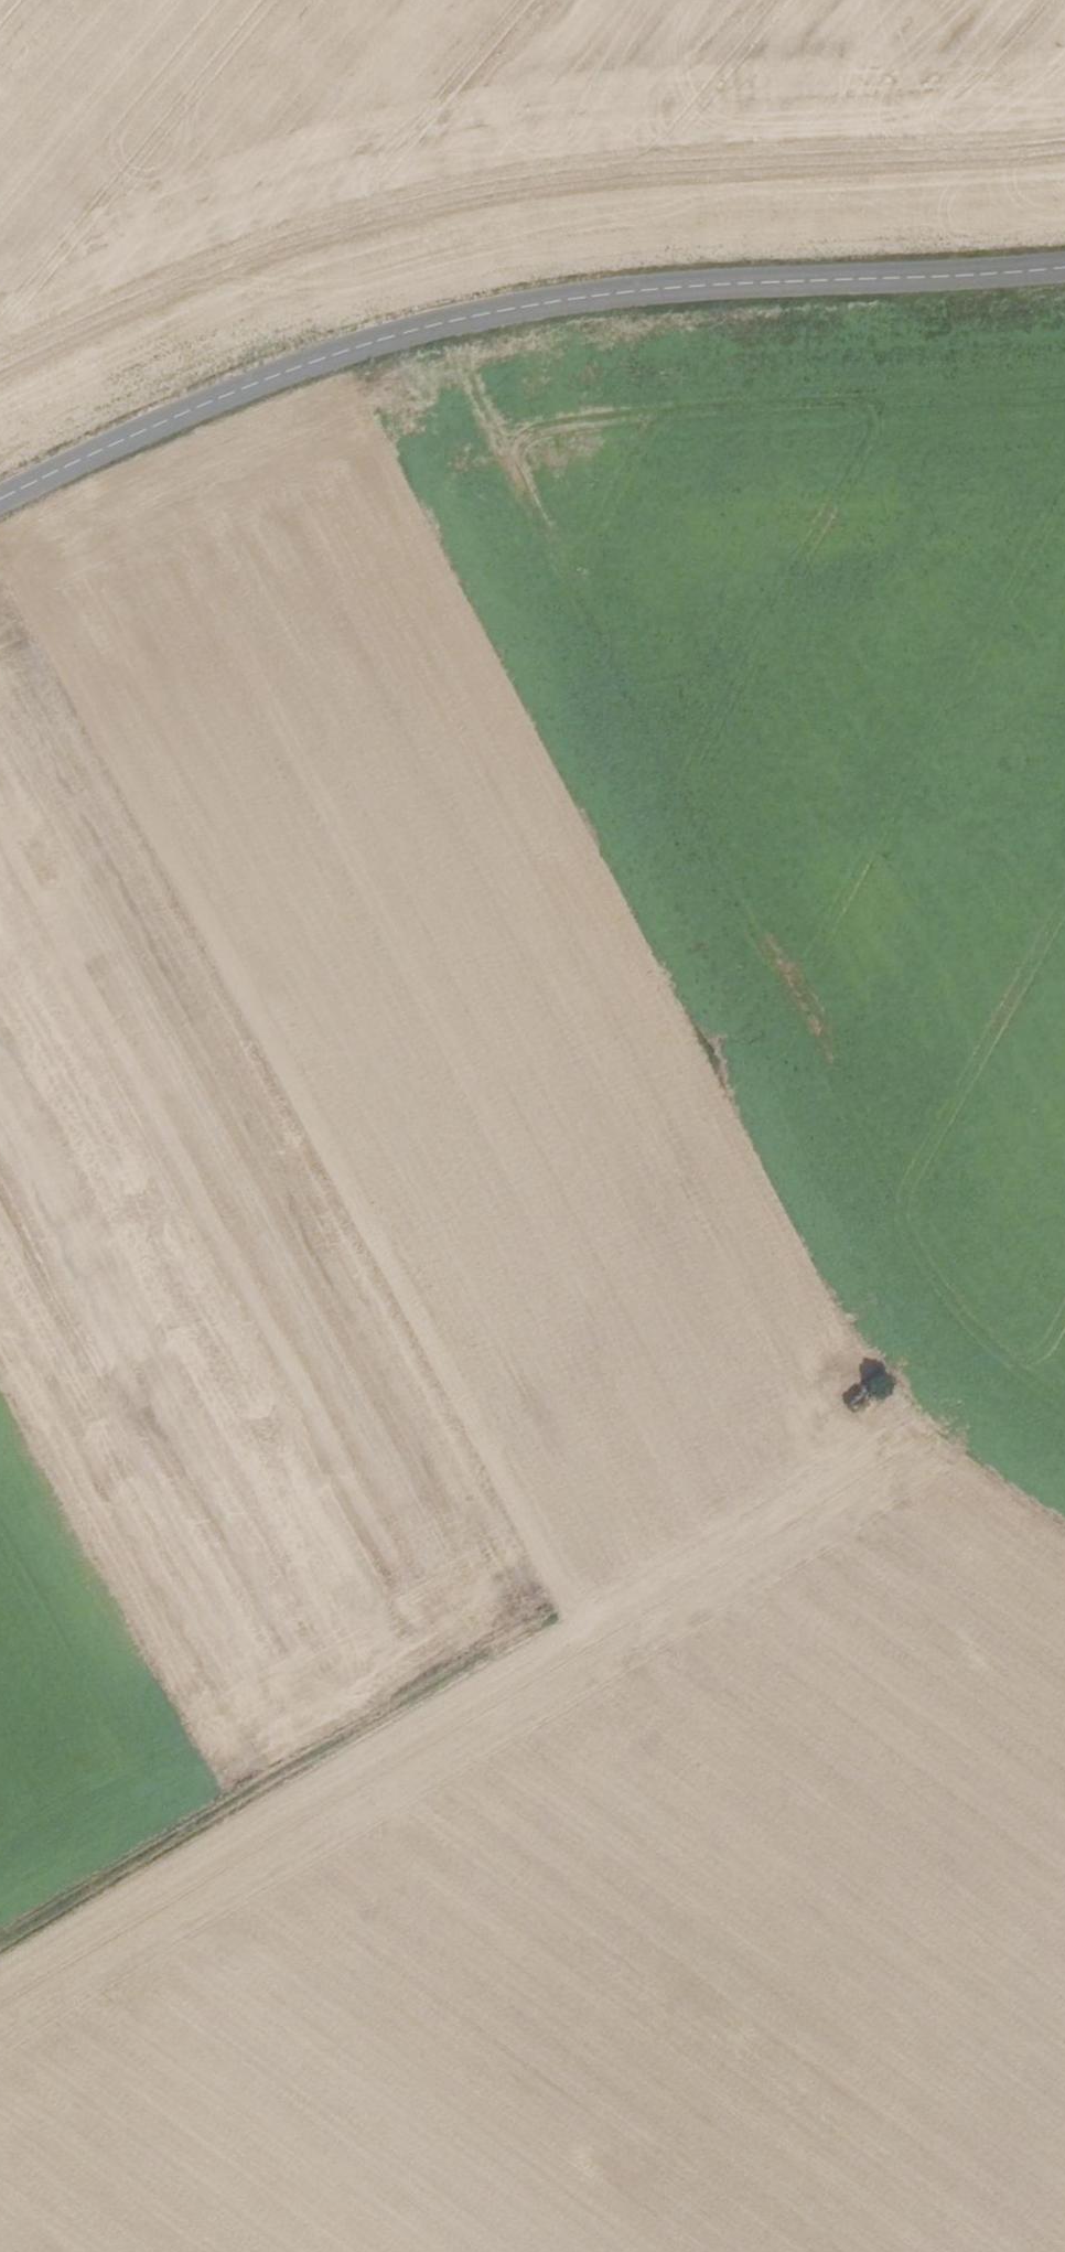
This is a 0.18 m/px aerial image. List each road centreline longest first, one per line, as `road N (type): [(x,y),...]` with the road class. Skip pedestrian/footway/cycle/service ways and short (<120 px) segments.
road 1 (tertiary): [(0,502),(265,381),(472,318),(635,292),(1064,268)]
road 2 (track): [(0,1936),(239,1788)]

